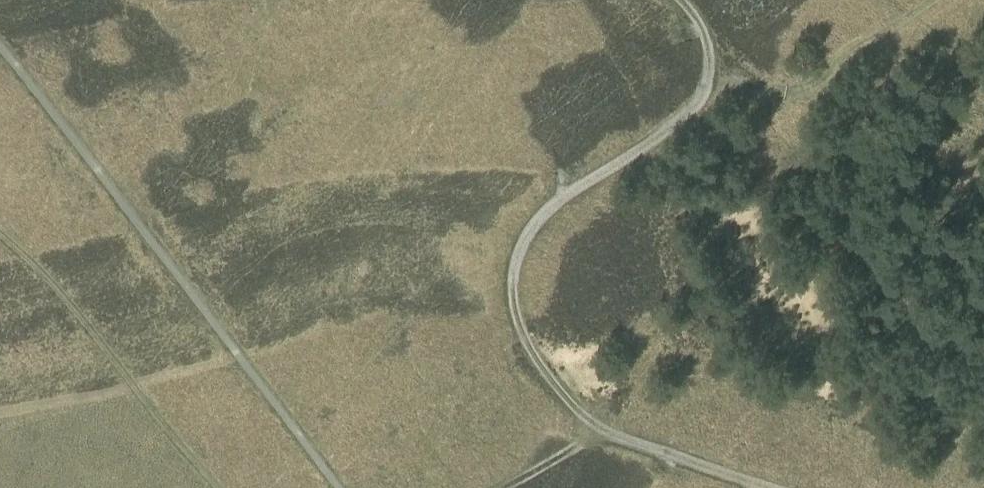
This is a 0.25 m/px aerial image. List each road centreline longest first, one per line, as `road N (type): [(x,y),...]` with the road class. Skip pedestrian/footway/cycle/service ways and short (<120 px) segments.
road 1 (track): [(763,487),(612,437),(568,410),(526,357),(513,308),(511,266),(534,219),(615,166),(686,132),(709,102),(714,64),(703,27),(679,0)]
road 2 (track): [(216,487),(37,269),(0,236)]
road 3 (track): [(714,64),(784,96),(819,81),(857,45),(932,0)]

